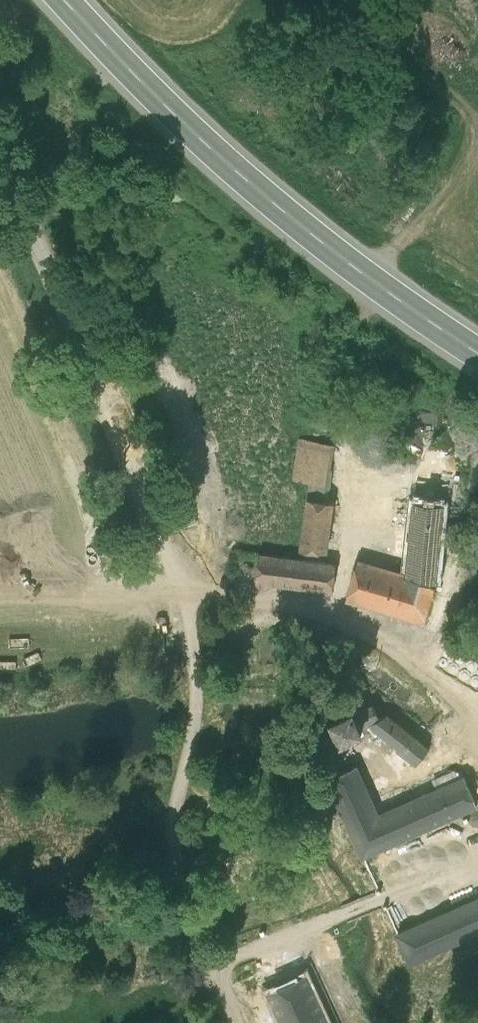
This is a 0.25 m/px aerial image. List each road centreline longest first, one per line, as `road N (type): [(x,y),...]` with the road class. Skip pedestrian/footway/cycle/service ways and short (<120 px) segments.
road 1 (unclassified): [(0,154),(165,548),(197,591),(309,611)]
road 2 (secondary): [(64,0),(247,180),(477,351)]
road 3 (track): [(197,591),(188,745),(172,822),(186,904),(236,1022)]
road 4 (track): [(477,863),(216,966)]

